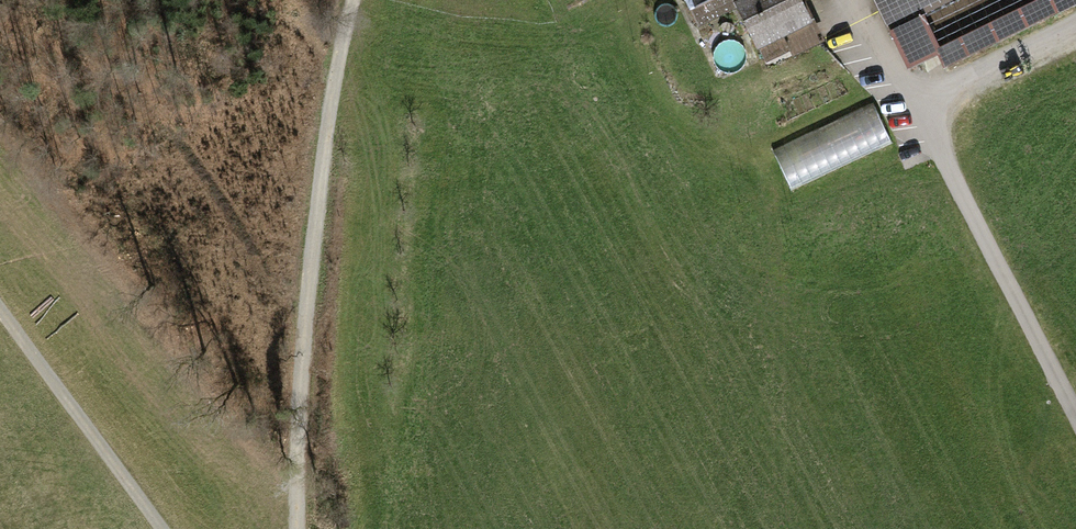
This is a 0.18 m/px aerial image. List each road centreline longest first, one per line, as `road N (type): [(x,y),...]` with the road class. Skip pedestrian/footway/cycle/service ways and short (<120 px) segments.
road 1 (track): [(353,0),(337,63),(305,351),(304,528)]
road 2 (track): [(859,0),(1075,416)]
road 3 (track): [(0,308),(156,528)]
road 4 (track): [(913,102),(1075,21)]

